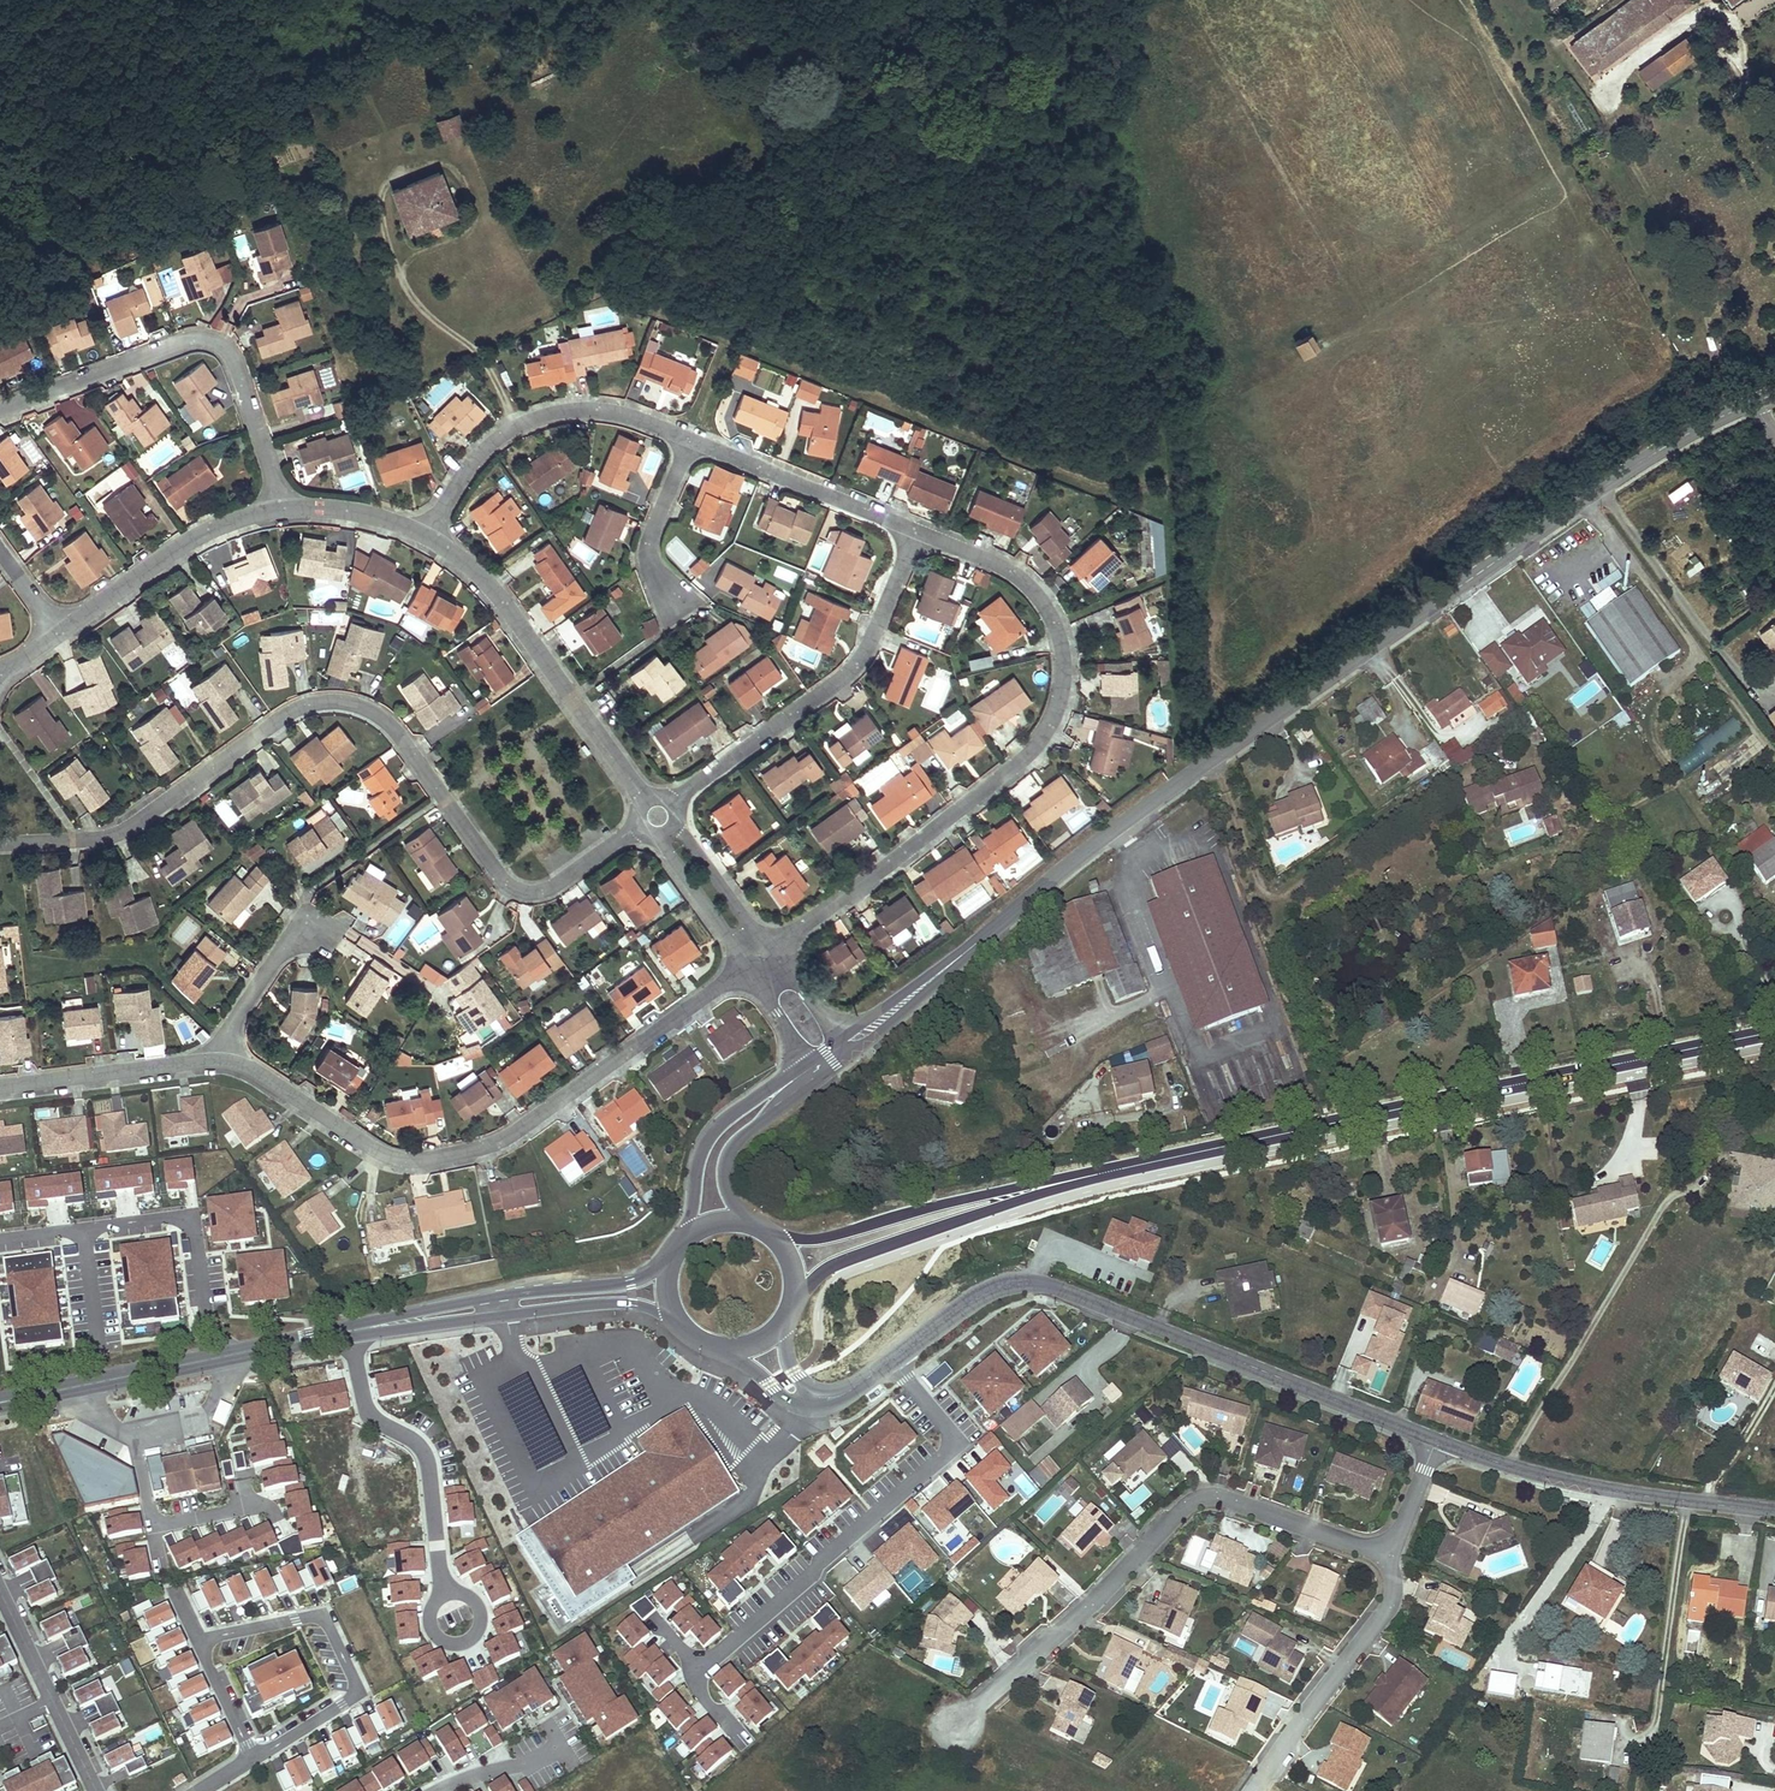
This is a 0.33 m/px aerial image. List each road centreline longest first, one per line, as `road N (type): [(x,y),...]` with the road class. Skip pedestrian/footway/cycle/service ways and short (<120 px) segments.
road 1 (tertiary): [(1753,402),(1660,450),(1180,783),(968,951)]
road 2 (residential): [(0,844),(107,839),(303,707),(333,703),(360,709),(399,736),(512,888),(536,894),(552,888),(640,826)]
road 3 (secondary): [(1114,1170),(1774,1032)]
road 4 (residential): [(770,953),(1028,756),(1053,717),(1065,665),(1051,616),(1016,575),(916,532)]
road 5 (residential): [(213,1060),(252,1072),(386,1155),(412,1162),(502,1141),(750,967)]
road 6 (tertiary): [(1436,1440),(1042,1283),(996,1287),(892,1359)]
road 7 (residential): [(892,1359),(959,1445),(695,1670),(710,1707),(736,1736)]
road 8 (residential): [(1384,1553),(1235,1501),(1190,1504),(958,1724)]
road 9 (residential): [(0,411),(193,338),(220,344),(235,358),(280,511)]
road 10 (residential): [(672,803),(856,668),(916,532)]
road 11 (tertiary): [(1774,1512),(1605,1489),(1436,1440)]
road 12 (secondary): [(1114,1170),(1037,1181),(820,1238),(776,1238)]
road 13 (secondary): [(795,1291),(861,1254),(1114,1170)]
road 14 (residential): [(646,801),(508,609),(430,539)]
road 15 (residential): [(236,1355),(210,1329),(192,1221),(0,1242)]
road 16 (residential): [(256,1758),(355,1693),(325,1618),(197,1640)]
road 17 (secondary): [(678,1247),(631,1282),(496,1299),(369,1328)]
road 18 (residential): [(690,440),(620,414),(551,414),(502,435),(463,479),(430,539)]
road 19 (secondary): [(369,1328),(595,1305),(677,1318)]
road 20 (residential): [(353,1331),(369,1414),(412,1441),(428,1462),(447,1595)]
road 21 (residential): [(1384,1553),(1393,1589),(1388,1608),(1254,1790)]
road 22 (residential): [(280,511),(207,531),(61,633)]
road 23 (residential): [(916,532),(690,440)]
road 24 (secondary): [(0,1403),(236,1355)]
road 25 (residential): [(0,1588),(96,1790)]
road 26 (tertiary): [(804,1066),(739,1108),(706,1144),(687,1237)]
road 27 (residential): [(0,1089),(213,1060)]
road 28 (tertiary): [(752,1223),(727,1188),(730,1153),(819,1079)]
road 29 (residential): [(690,440),(649,540),(651,565),(673,601)]
road 30 (residential): [(213,1060),(289,943),(315,929)]
road 31 (tertiary): [(723,1347),(790,1404),(832,1406),(861,1381)]
road 32 (residential): [(655,836),(750,967)]
road 33 (residential): [(770,953),(676,825)]
road 34 (tertiary): [(849,1055),(968,951)]
road 35 (residential): [(430,539),(333,510),(280,511)]
road 36 (tertiary): [(968,951),(843,1037)]
road 37 (residential): [(197,1640),(256,1758)]
road 38 (residential): [(1436,1440),(1384,1553)]
road 39 (tertiary): [(861,1381),(827,1390),(798,1377),(783,1322)]

